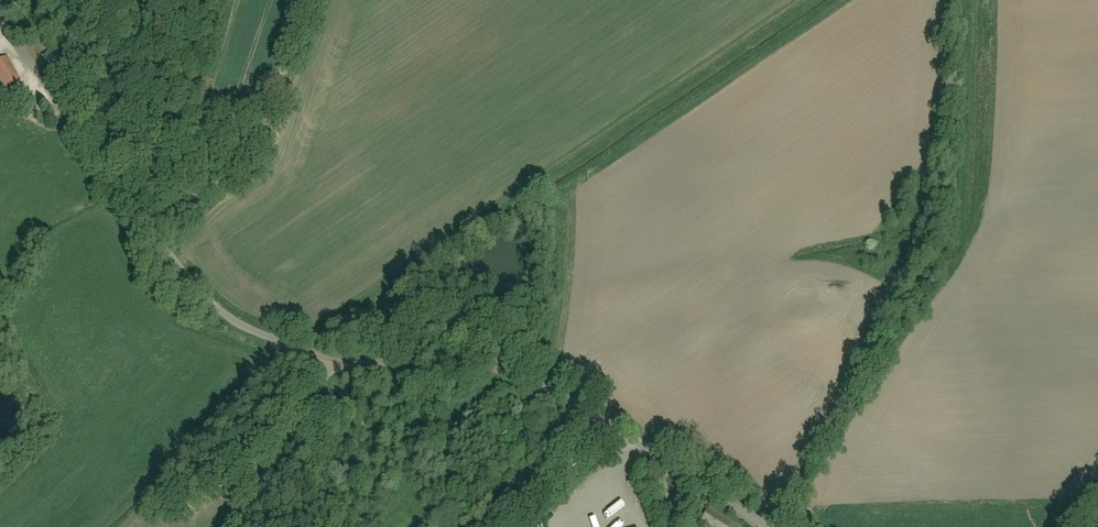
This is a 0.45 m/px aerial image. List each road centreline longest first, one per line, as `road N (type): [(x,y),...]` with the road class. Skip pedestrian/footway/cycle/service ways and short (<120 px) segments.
road 1 (unclassified): [(0,22),(179,273),(250,330),(344,357)]
road 2 (unclassified): [(344,357),(451,362),(534,382),(765,526)]
road 3 (track): [(147,233),(249,159),(323,0)]
road 4 (unclassified): [(344,357),(268,526)]
road 5 (track): [(465,526),(533,478),(579,408)]

